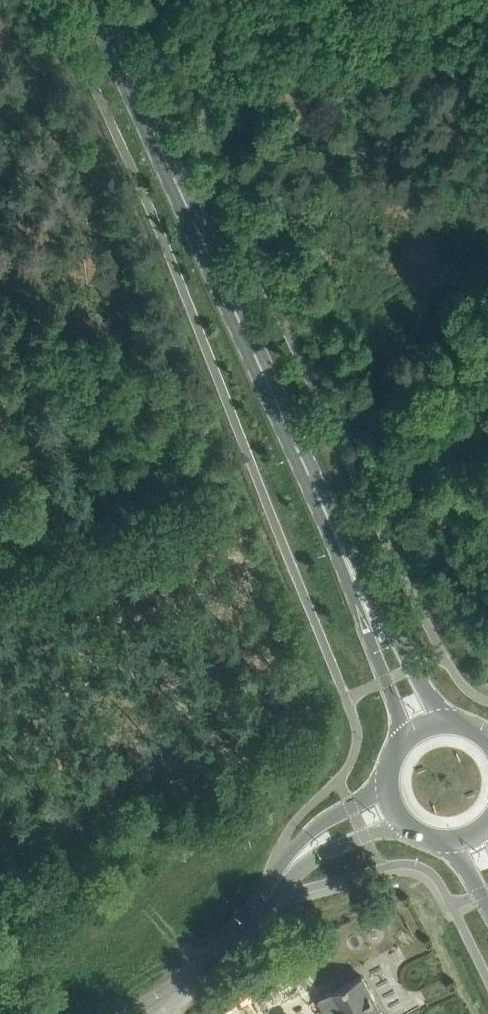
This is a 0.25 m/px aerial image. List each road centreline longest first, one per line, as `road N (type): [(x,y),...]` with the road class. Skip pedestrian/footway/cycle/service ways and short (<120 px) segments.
road 1 (secondary): [(360,592),(87,0)]
road 2 (tertiary): [(293,861),(211,963),(137,1013)]
road 3 (secondary): [(360,592),(402,744)]
road 4 (secondary): [(445,723),(360,592)]
road 5 (tertiary): [(387,785),(327,822),(293,861)]

